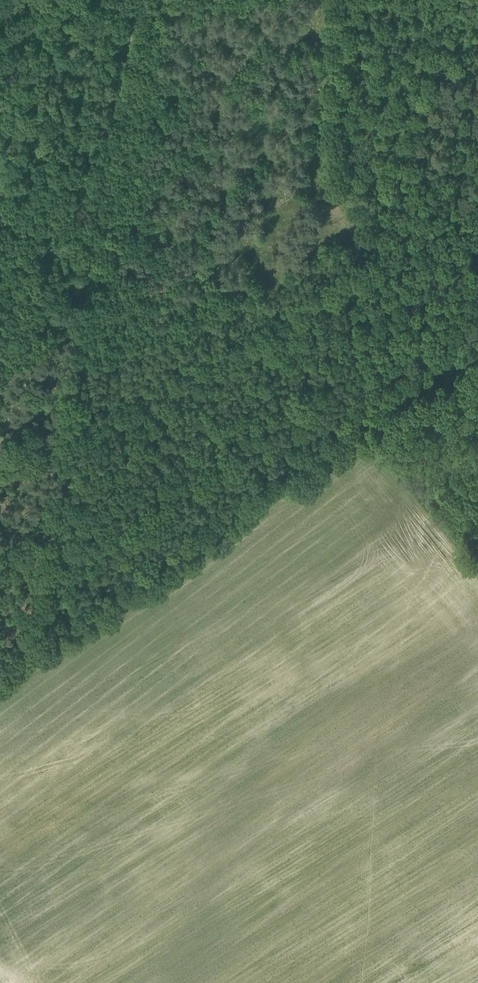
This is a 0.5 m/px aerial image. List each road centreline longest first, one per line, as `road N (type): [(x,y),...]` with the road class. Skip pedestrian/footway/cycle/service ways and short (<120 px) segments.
road 1 (track): [(52,648),(477,335)]
road 2 (track): [(95,137),(52,648)]
road 3 (track): [(135,0),(95,137)]

